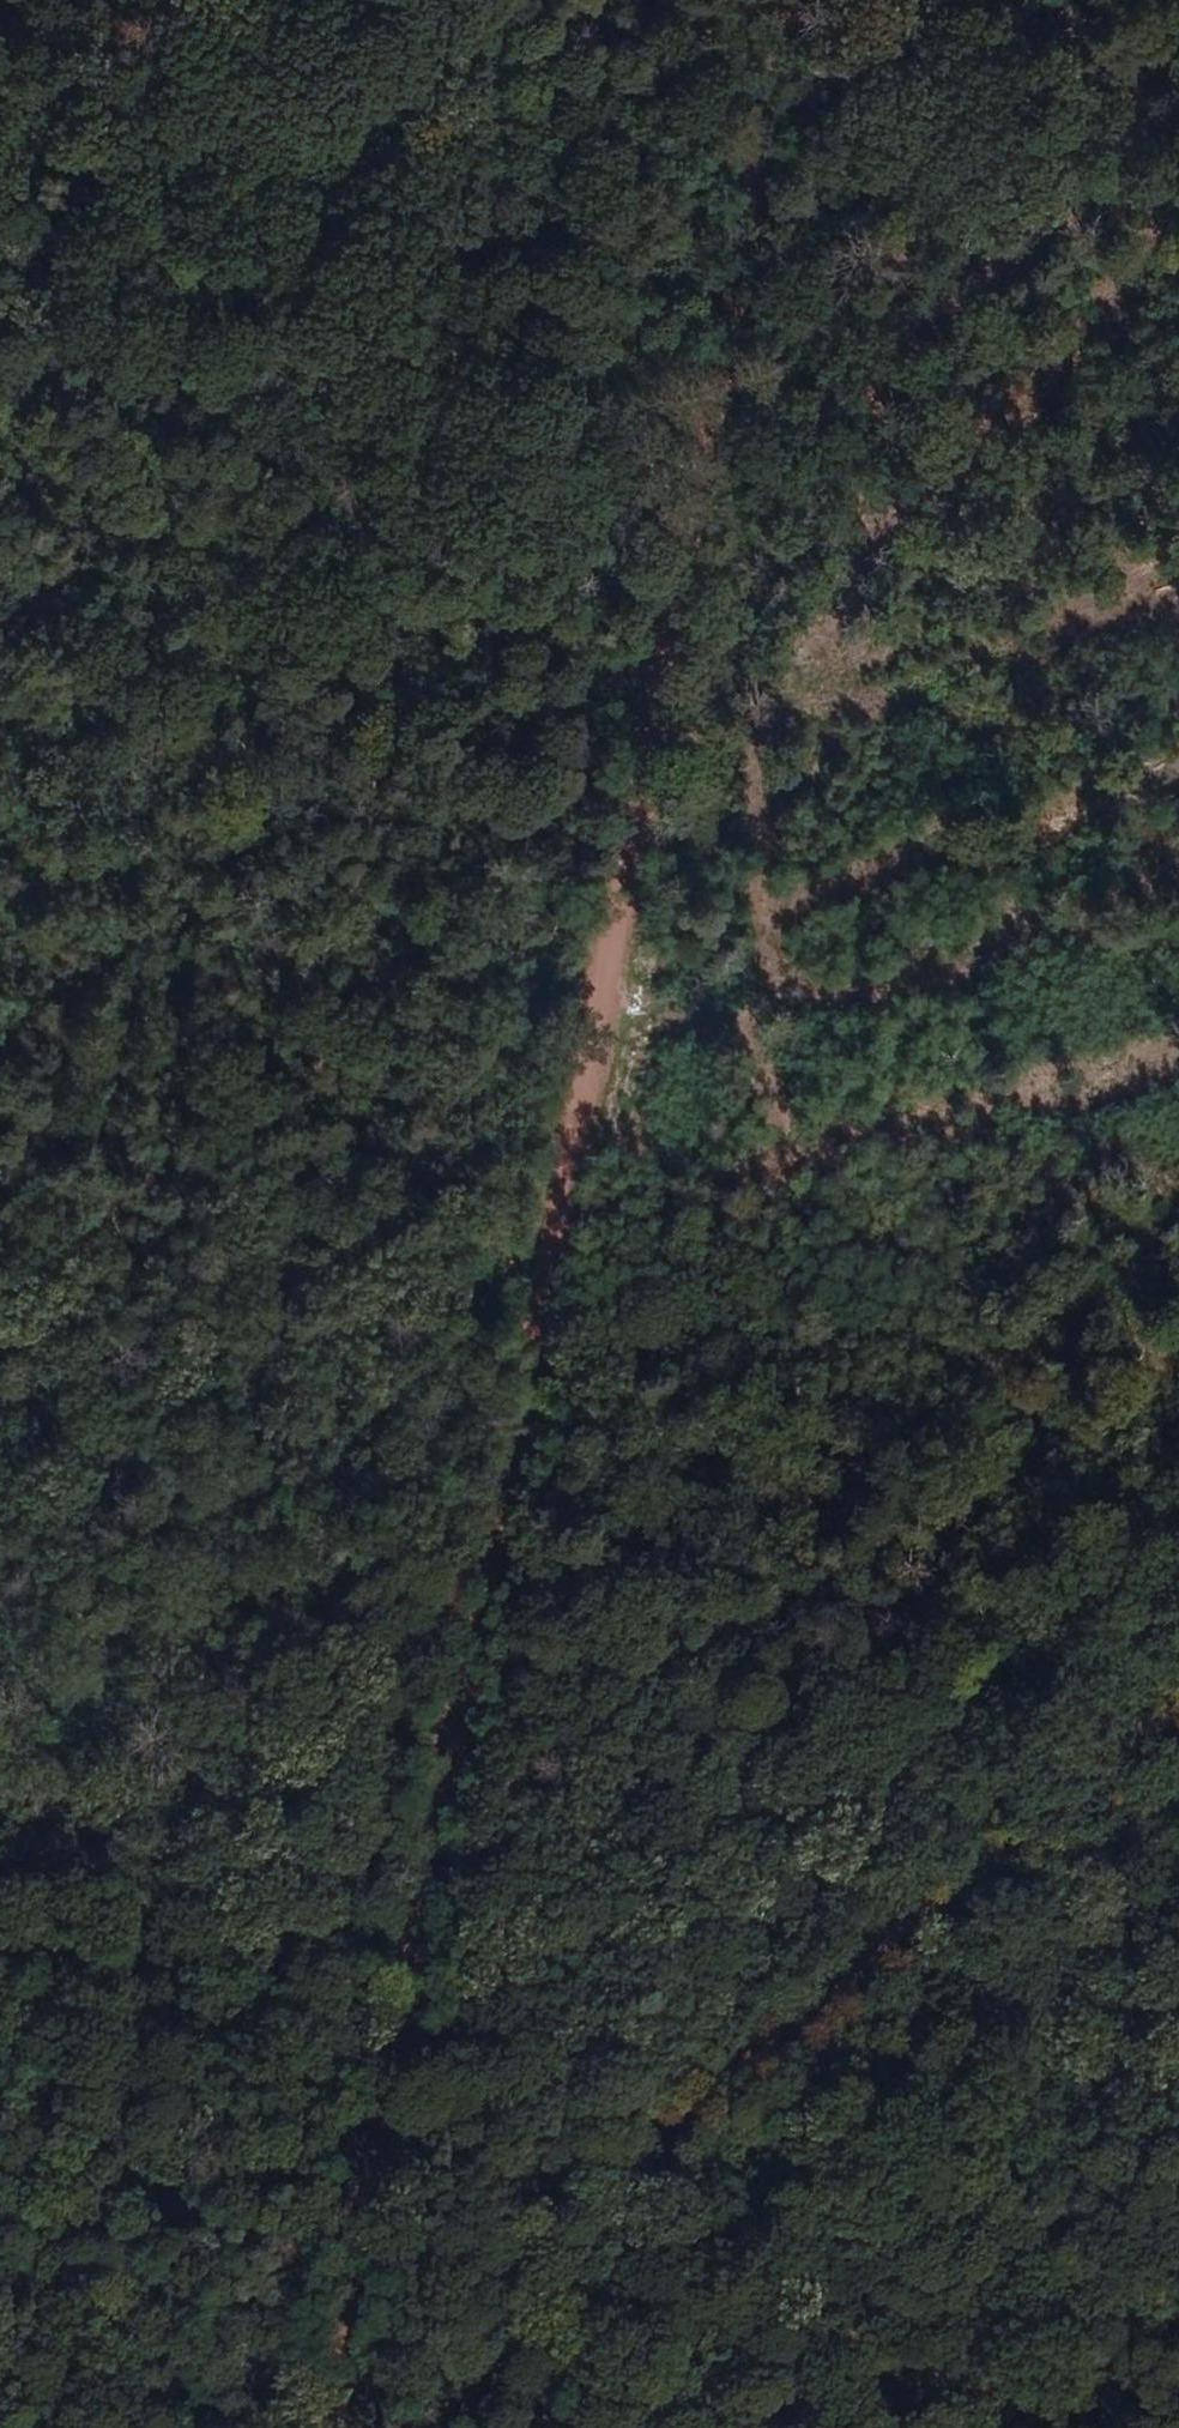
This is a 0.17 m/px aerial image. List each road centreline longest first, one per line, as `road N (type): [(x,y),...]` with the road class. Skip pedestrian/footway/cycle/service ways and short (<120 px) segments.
road 1 (track): [(805,0),(322,2427)]
road 2 (track): [(996,2427),(870,2370),(705,2427)]

